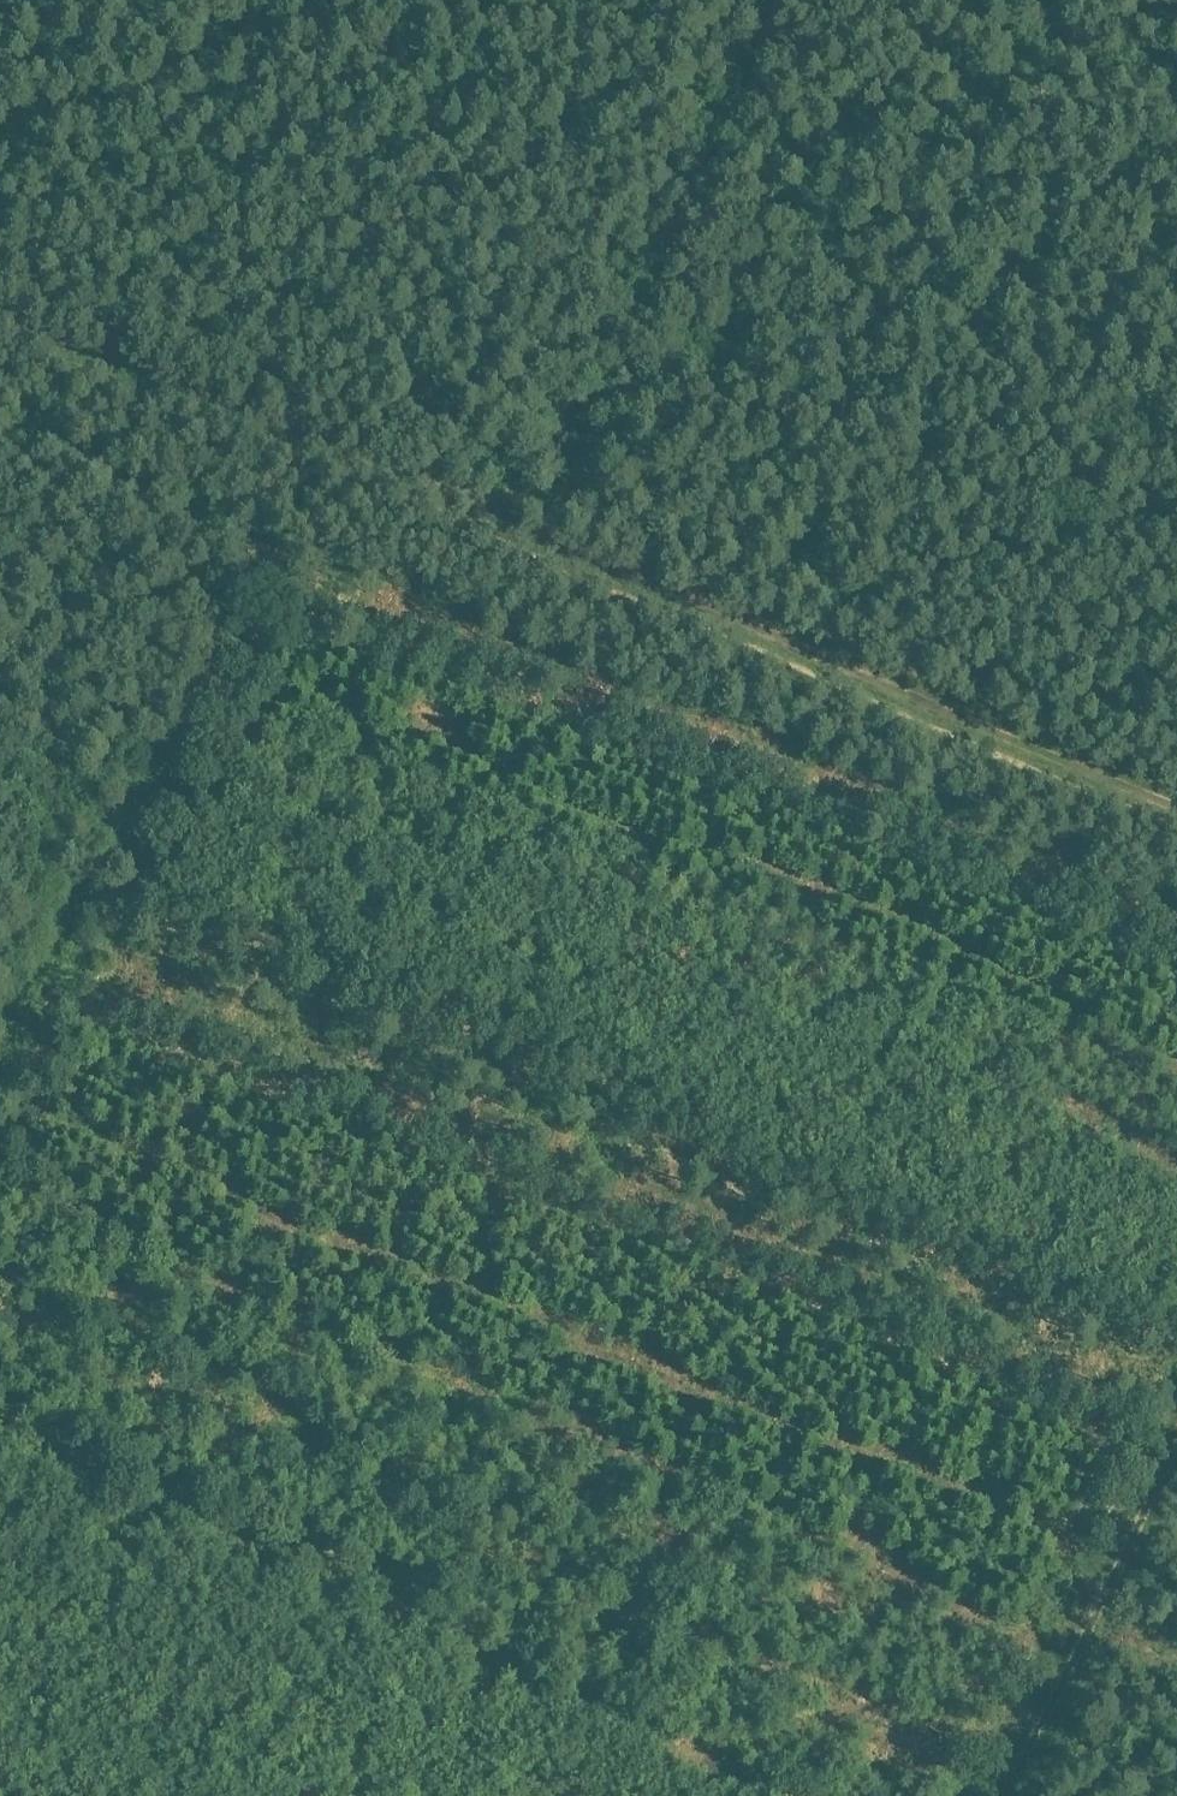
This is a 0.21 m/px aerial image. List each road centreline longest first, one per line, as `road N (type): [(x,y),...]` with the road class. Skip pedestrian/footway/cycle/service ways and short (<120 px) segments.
road 1 (track): [(1176,798),(338,461),(0,315)]
road 2 (track): [(538,560),(510,620),(274,531),(0,1055)]
road 3 (track): [(538,560),(775,0)]
road 4 (track): [(1003,1795),(1176,1472)]

